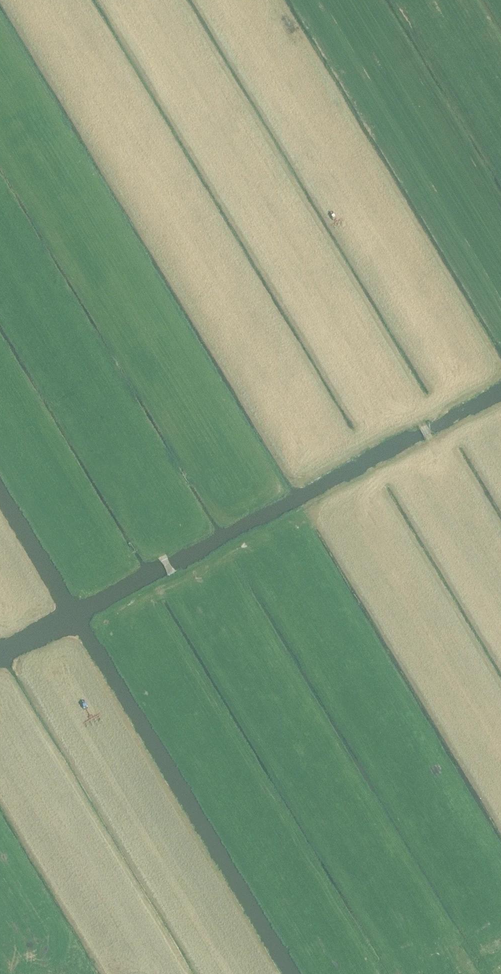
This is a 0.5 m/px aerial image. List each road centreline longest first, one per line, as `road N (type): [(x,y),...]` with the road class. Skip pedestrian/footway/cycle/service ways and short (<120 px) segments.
road 1 (track): [(318,0),(500,315)]

